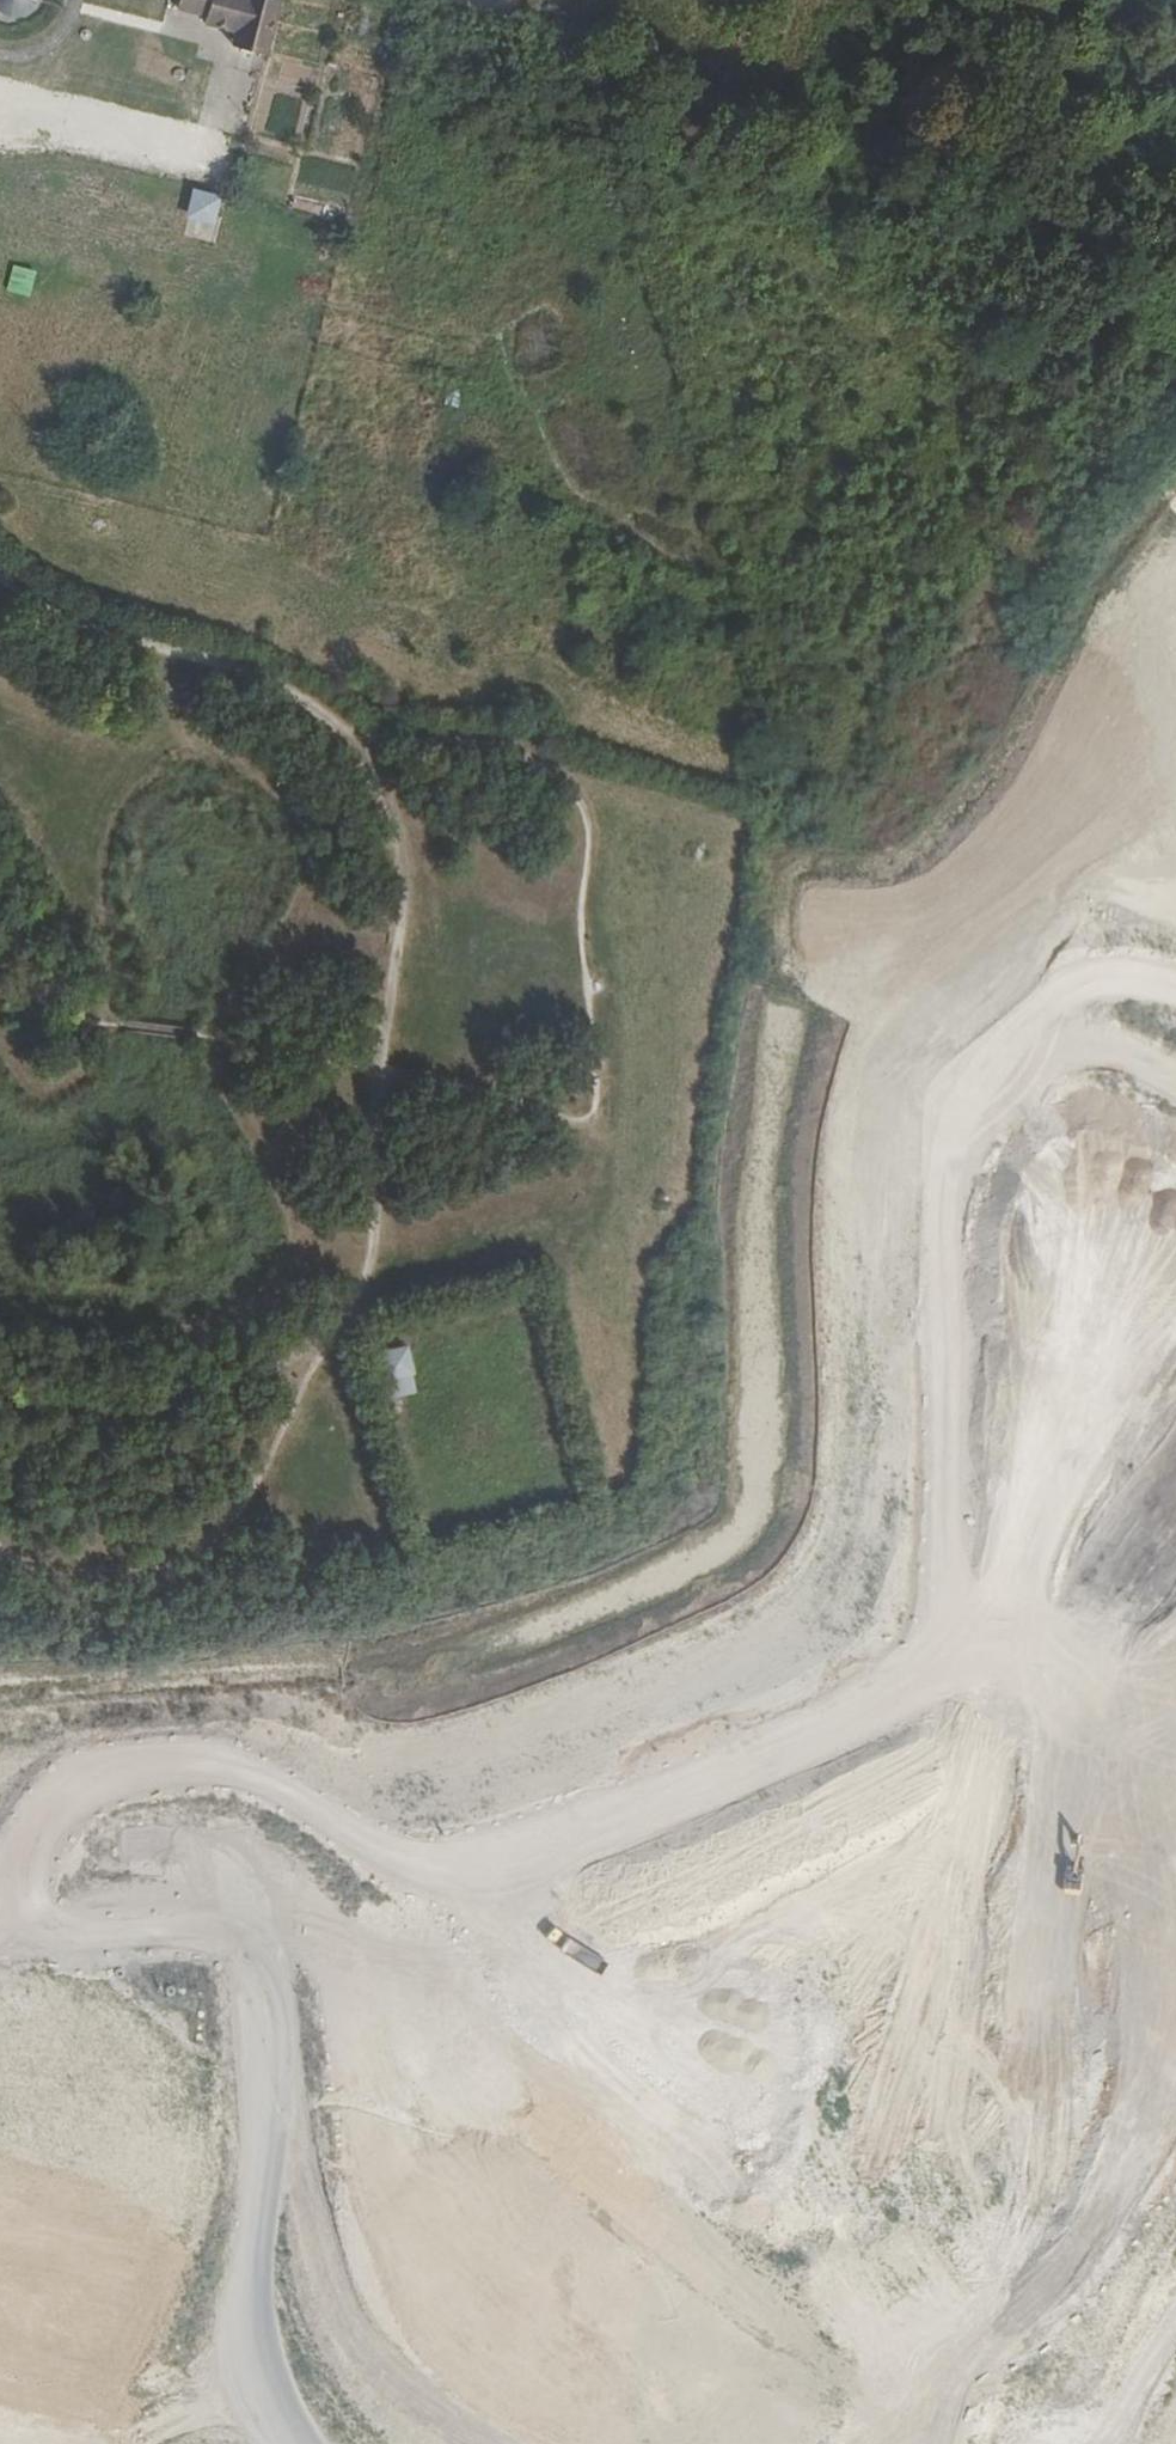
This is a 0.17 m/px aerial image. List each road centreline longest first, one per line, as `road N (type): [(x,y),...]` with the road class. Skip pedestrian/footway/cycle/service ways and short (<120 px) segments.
road 1 (track): [(65,1890),(459,1755),(622,1678),(686,1626),(744,1554),(779,1478),(800,1399),(817,1181),(855,1055),(938,909),(985,856),(1031,835),(1075,834),(1129,855),(1175,922)]
road 2 (track): [(508,2443),(466,2406),(373,2266),(65,1890)]

